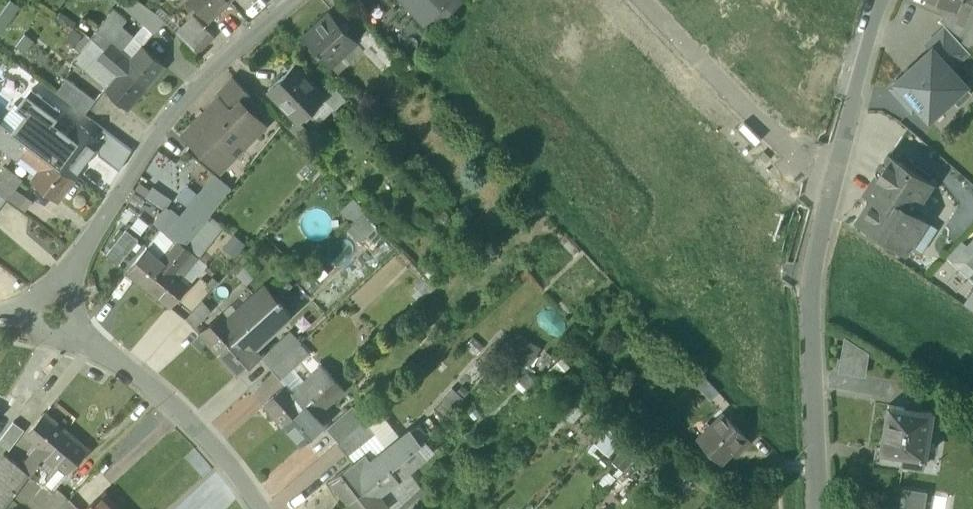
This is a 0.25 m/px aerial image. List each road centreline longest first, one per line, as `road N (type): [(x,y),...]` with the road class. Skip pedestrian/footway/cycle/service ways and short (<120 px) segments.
road 1 (residential): [(43,327),(172,114),(294,0)]
road 2 (residential): [(820,508),(813,280),(833,188)]
road 3 (residential): [(262,508),(183,408),(127,367),(43,327)]
road 4 (residential): [(643,0),(807,169)]
road 5 (residential): [(833,188),(878,0)]

